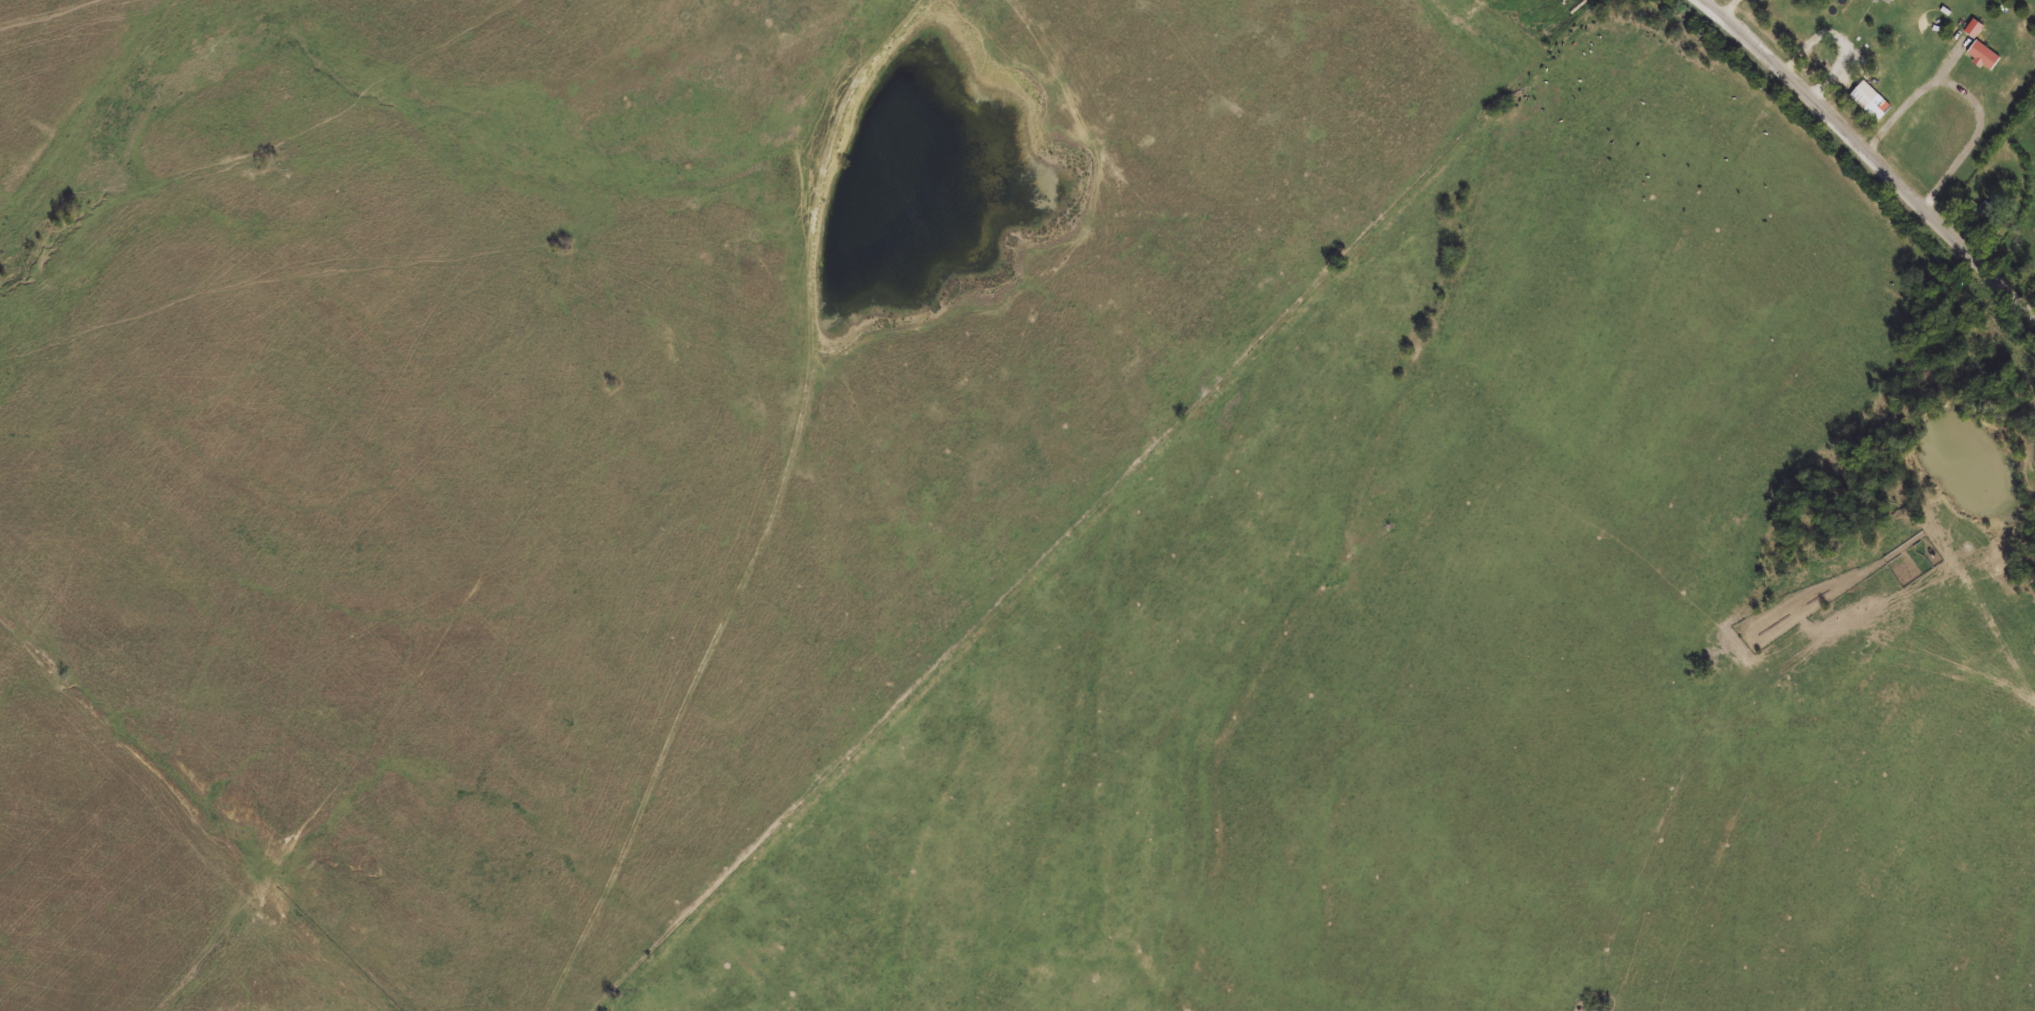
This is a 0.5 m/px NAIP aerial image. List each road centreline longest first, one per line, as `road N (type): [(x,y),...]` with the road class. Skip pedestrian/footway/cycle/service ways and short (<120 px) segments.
road 1 (residential): [(2034,321),(1791,77),(1698,0)]

